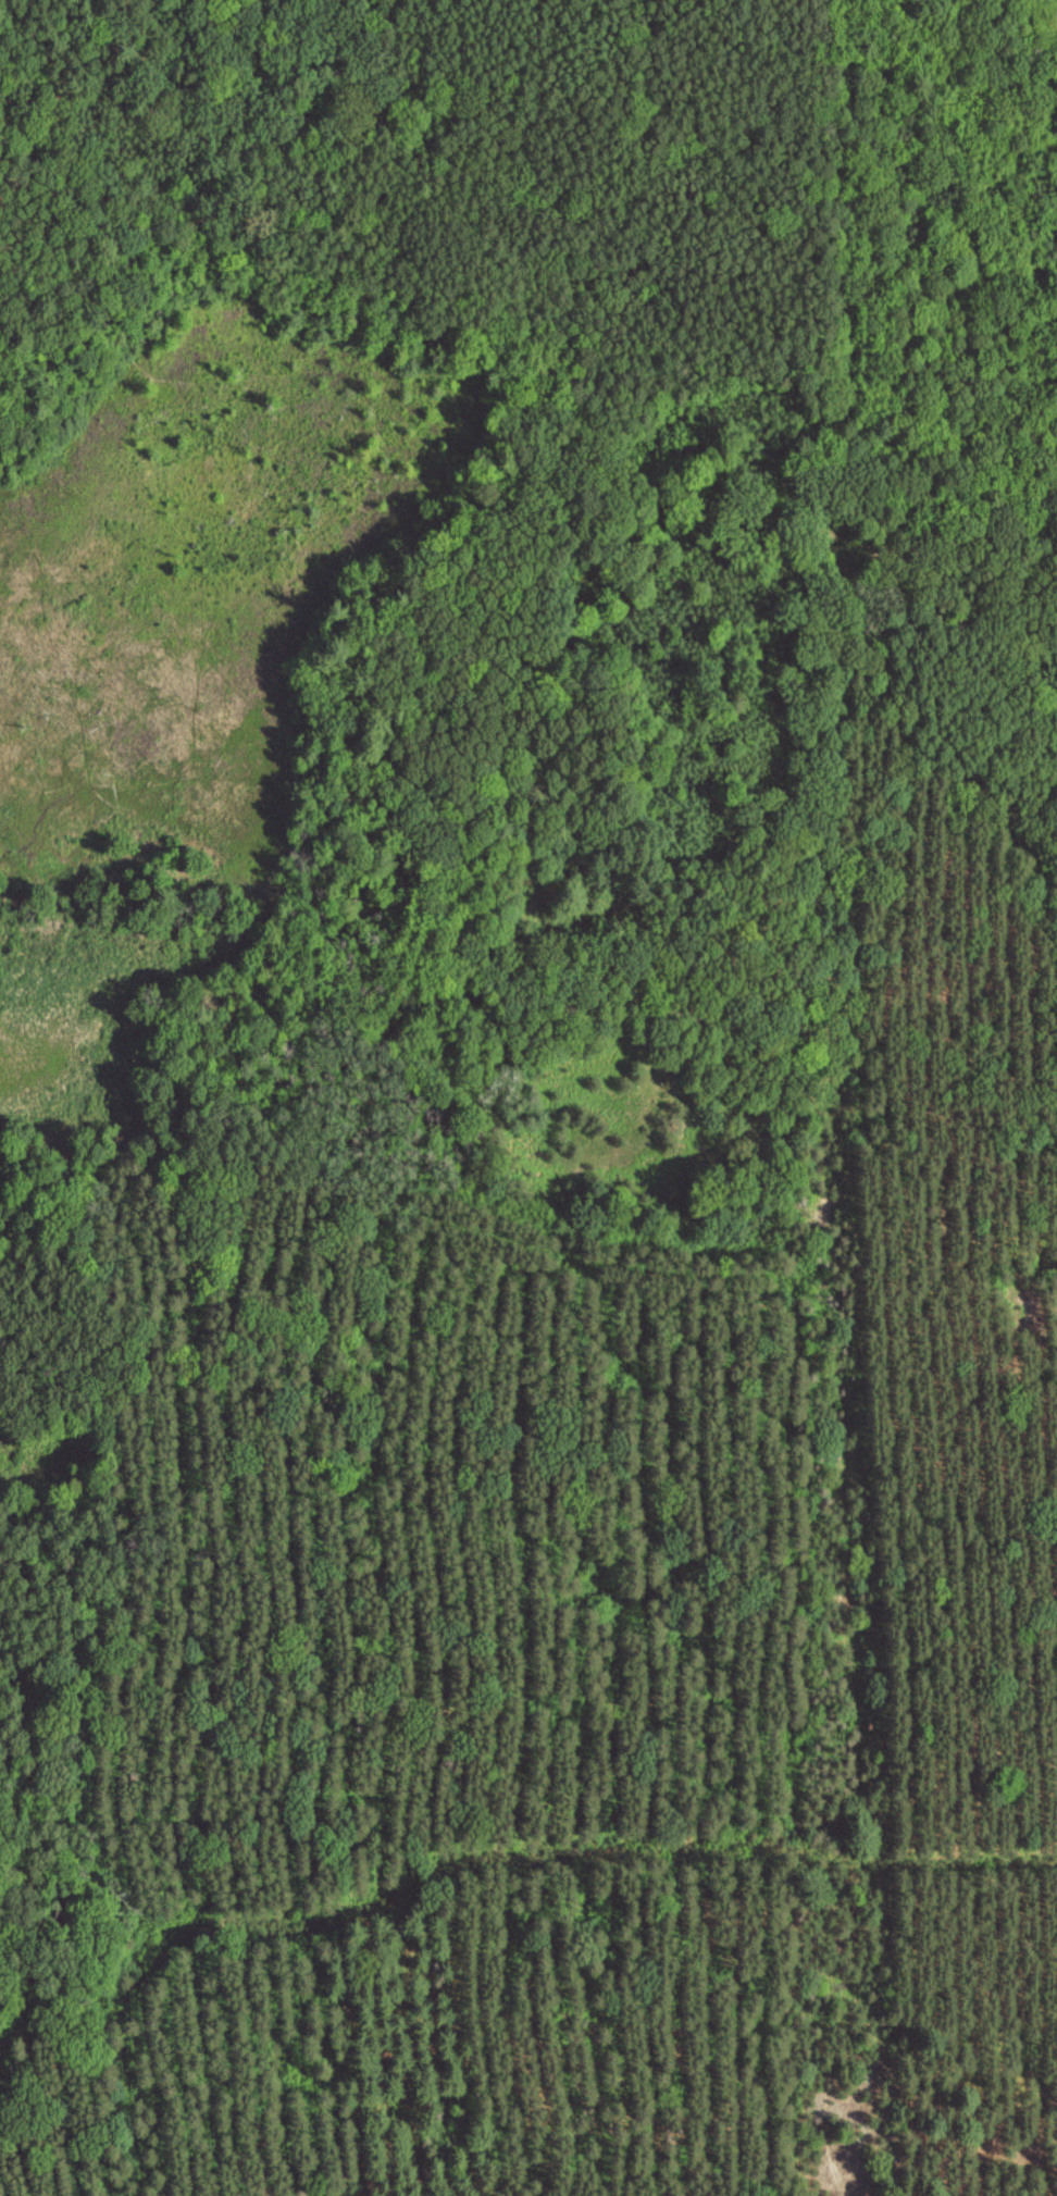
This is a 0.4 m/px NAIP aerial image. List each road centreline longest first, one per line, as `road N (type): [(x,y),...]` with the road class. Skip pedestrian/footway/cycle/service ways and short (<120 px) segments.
road 1 (track): [(1056,1406),(651,1026),(427,881)]
road 2 (track): [(1056,865),(947,750),(843,562),(819,429)]

